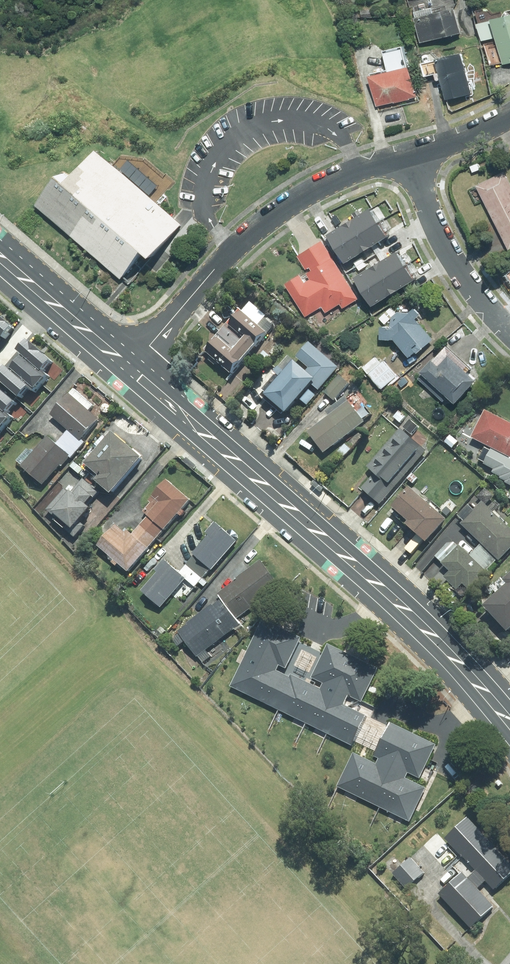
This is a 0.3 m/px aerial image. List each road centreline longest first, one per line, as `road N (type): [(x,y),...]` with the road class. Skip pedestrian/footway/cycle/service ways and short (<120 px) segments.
road 1 (secondary): [(509,745),(381,606),(120,381)]
road 2 (secondary): [(139,358),(433,616),(509,700)]
road 3 (residential): [(139,358),(258,228),(306,196),(409,155)]
road 4 (residential): [(409,155),(445,249),(509,331)]
road 5 (secondary): [(0,239),(139,358)]
road 6 (secondary): [(120,381),(0,276)]

